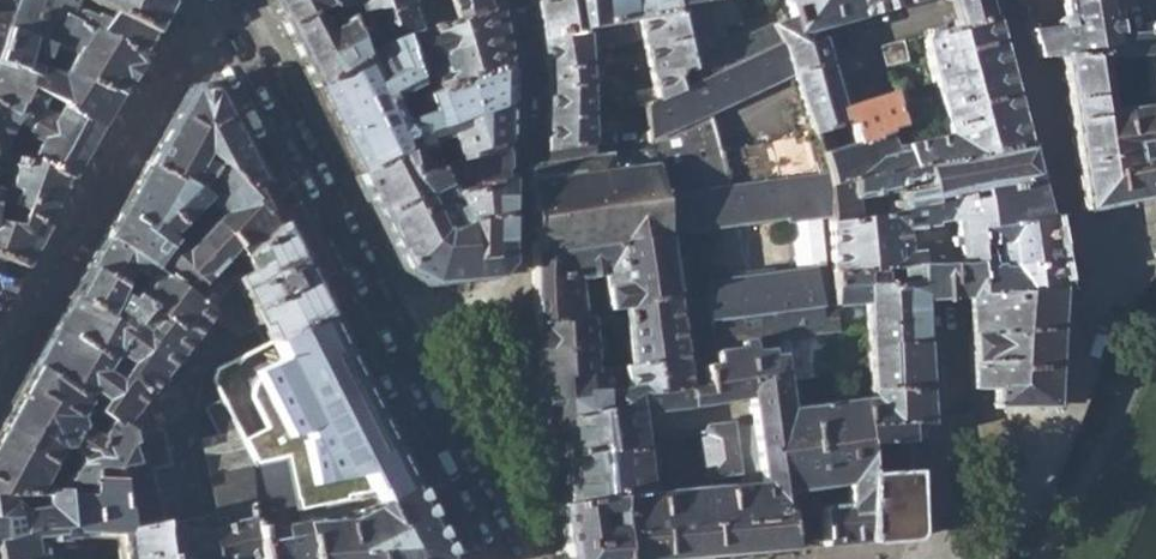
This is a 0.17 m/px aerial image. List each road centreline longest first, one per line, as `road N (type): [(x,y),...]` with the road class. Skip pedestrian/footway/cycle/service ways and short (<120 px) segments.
road 1 (secondary): [(215,0),(505,558)]

